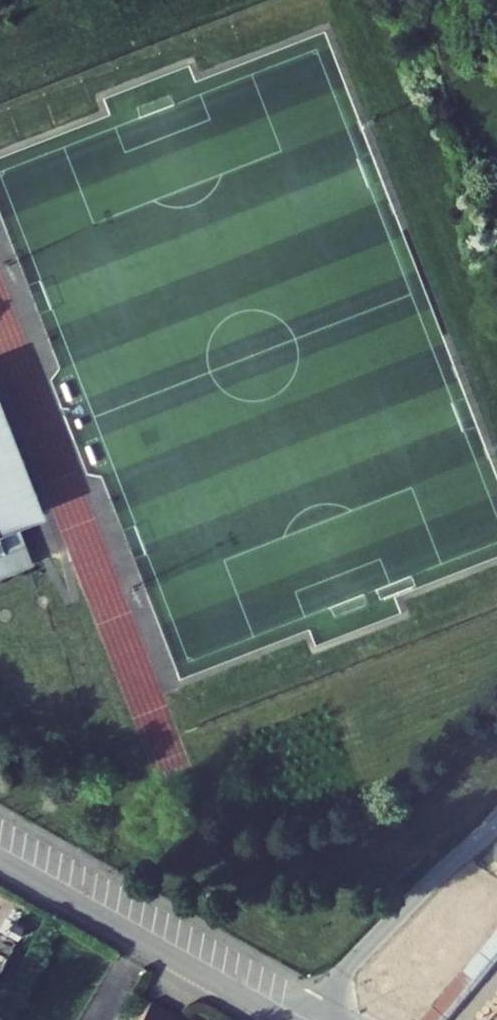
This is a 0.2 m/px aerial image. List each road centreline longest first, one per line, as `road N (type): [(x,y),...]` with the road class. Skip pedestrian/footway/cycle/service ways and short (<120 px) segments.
road 1 (residential): [(0,863),(279,1019)]

